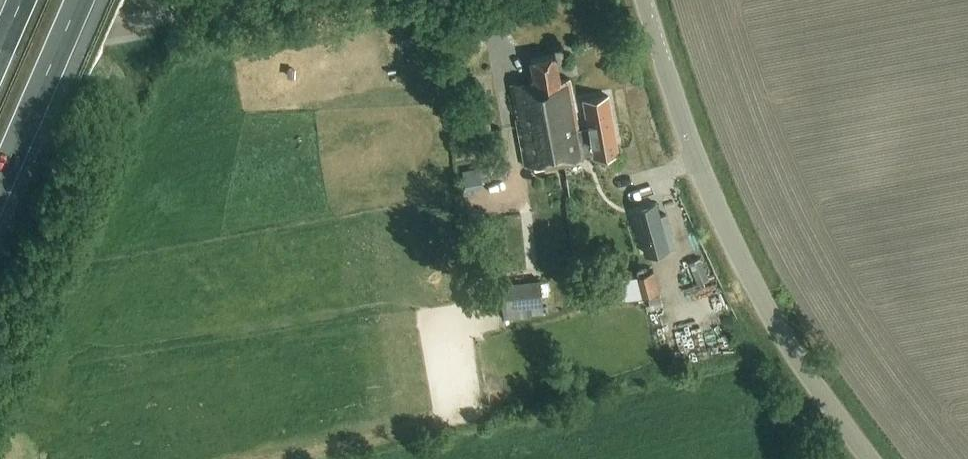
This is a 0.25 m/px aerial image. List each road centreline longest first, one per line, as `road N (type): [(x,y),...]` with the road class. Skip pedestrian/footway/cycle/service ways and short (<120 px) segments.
road 1 (unclassified): [(867,458),(771,312),(704,170),(643,0)]
road 2 (tertiary): [(230,0),(0,40)]
road 3 (motorway): [(0,184),(80,0)]

